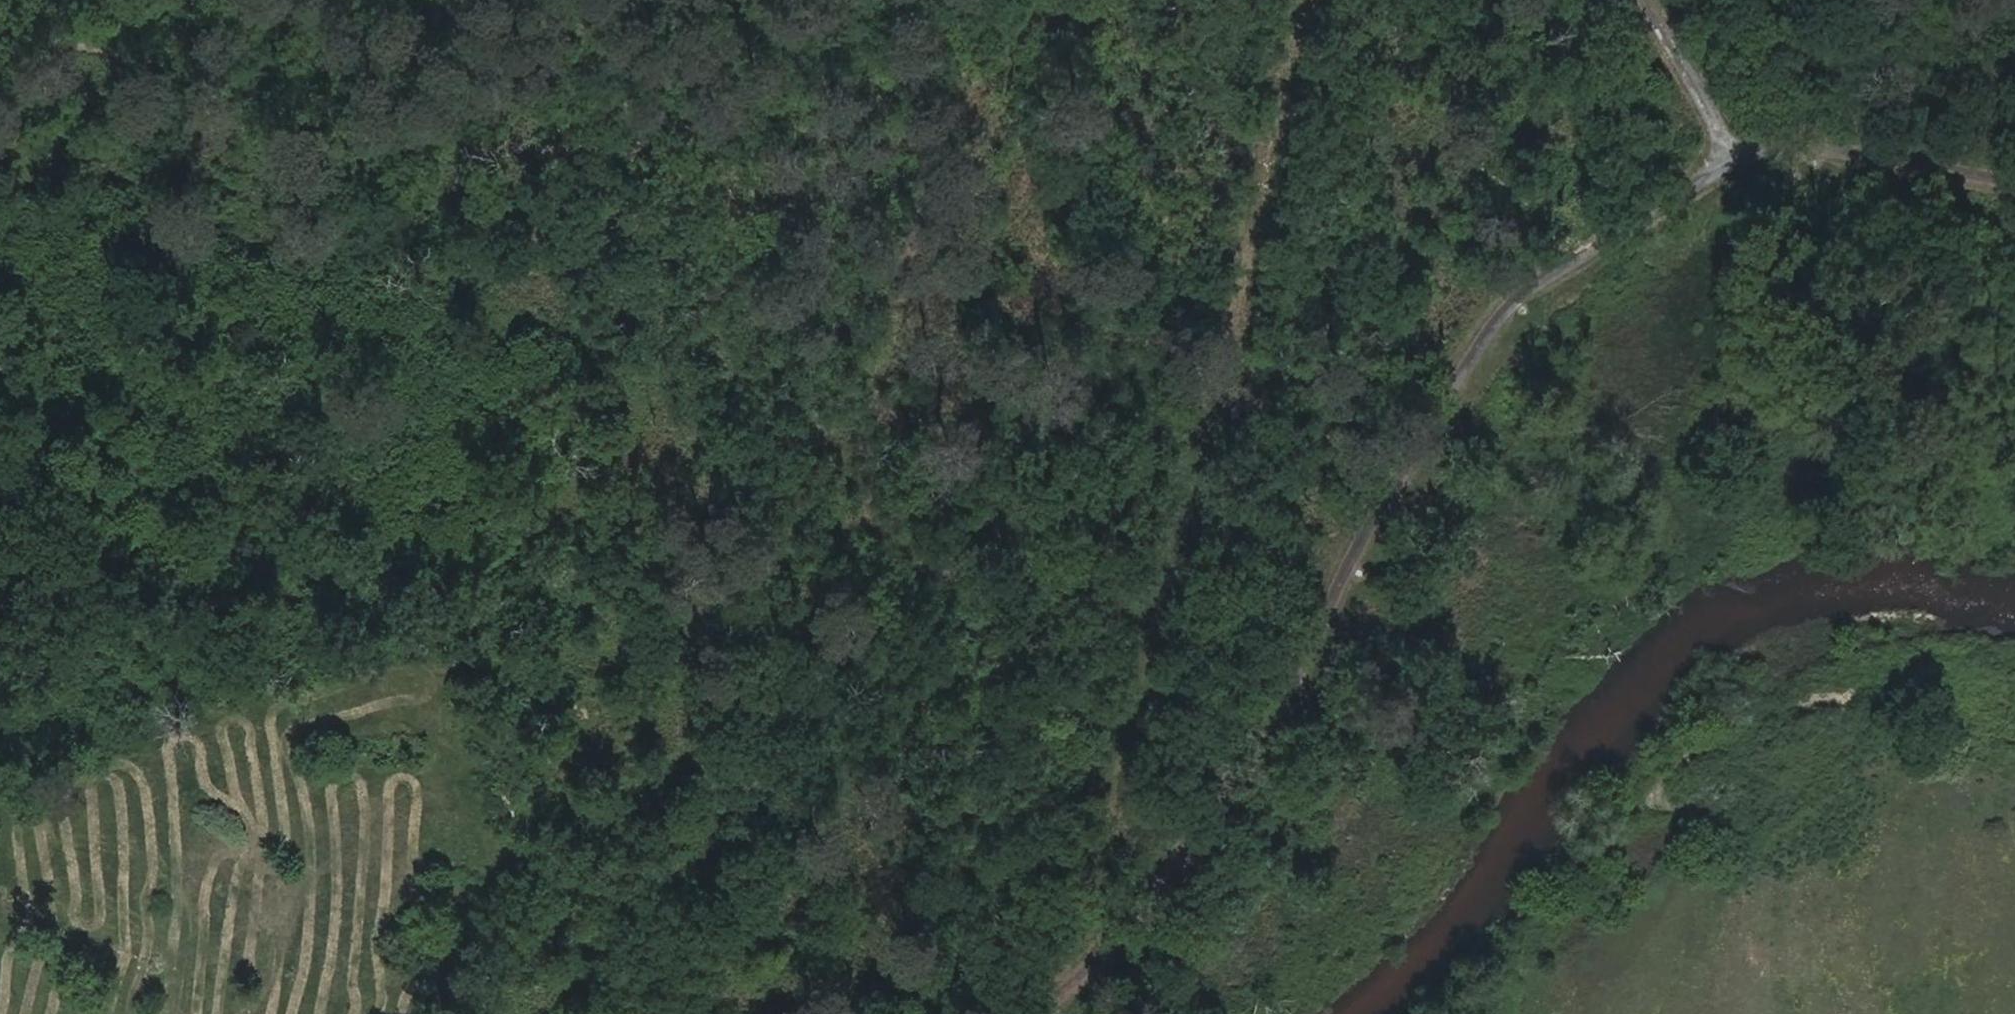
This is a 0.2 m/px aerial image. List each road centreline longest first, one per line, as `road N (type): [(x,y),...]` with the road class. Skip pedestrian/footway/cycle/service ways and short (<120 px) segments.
road 1 (track): [(1046,1013),(1175,909),(1486,336),(1619,216),(1740,158),(1826,137),(2014,152)]
road 2 (track): [(1648,0),(1740,158)]

